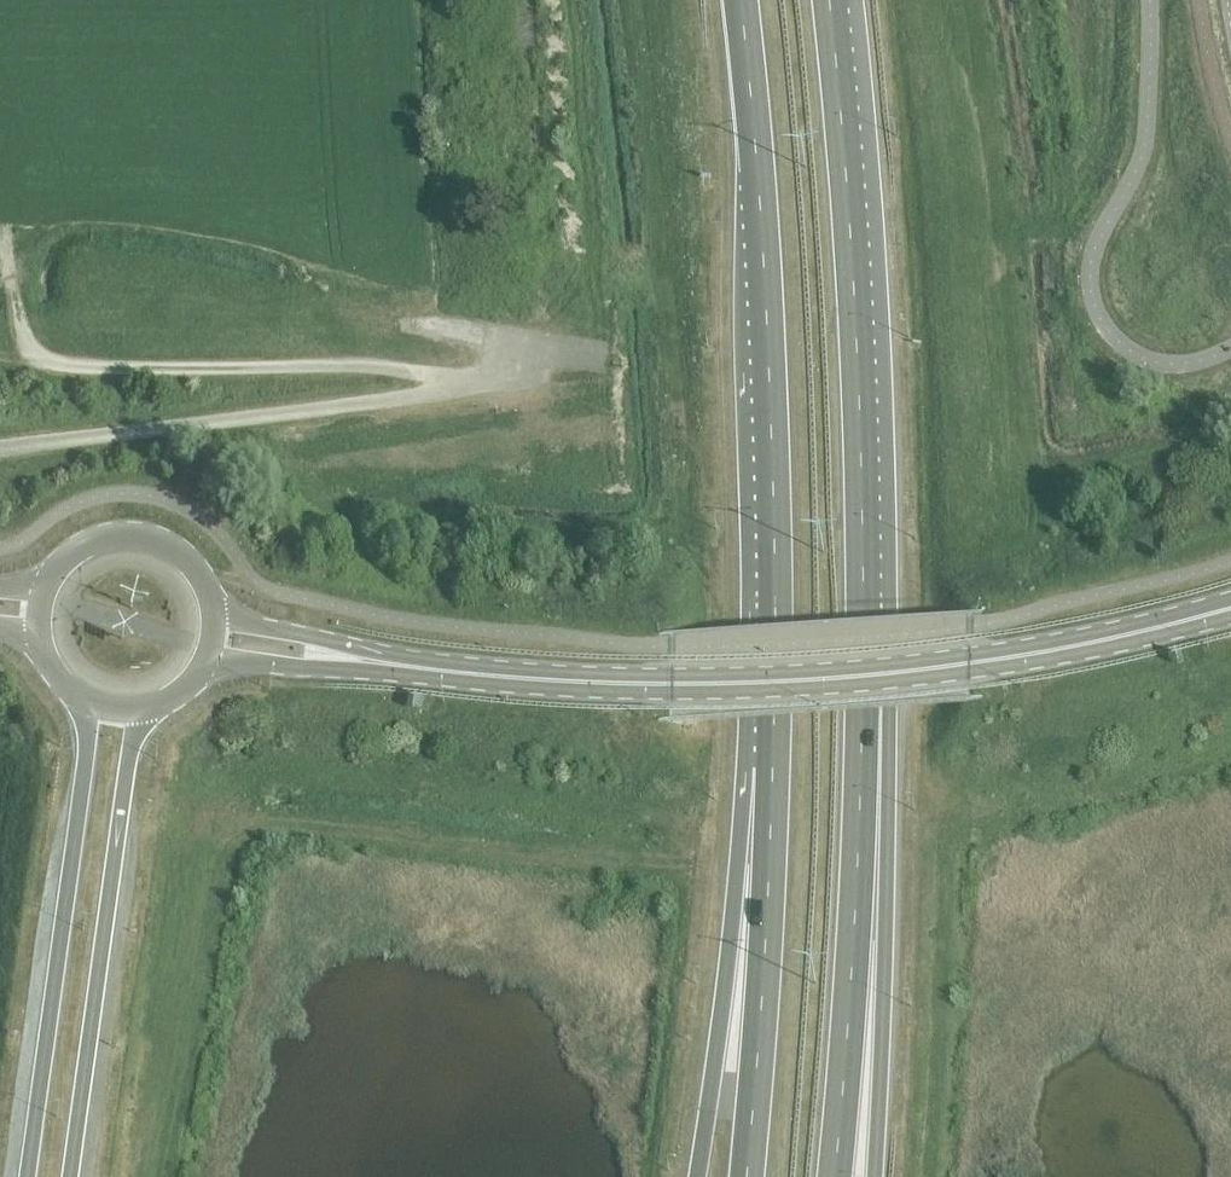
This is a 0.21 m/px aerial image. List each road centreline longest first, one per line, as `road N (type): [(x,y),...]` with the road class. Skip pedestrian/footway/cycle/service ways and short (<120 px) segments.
road 1 (trunk): [(740,0),(772,438),(773,768)]
road 2 (primary): [(369,662),(669,685),(816,680),(1044,654)]
road 3 (trunk): [(862,617),(856,313),(829,0)]
road 4 (trunk): [(876,1176),(887,710),(862,617)]
road 5 (trunk): [(836,1176),(860,833),(862,617)]
road 6 (track): [(492,384),(375,366),(68,368),(26,347),(12,286)]
road 7 (track): [(0,449),(492,384),(518,359)]
road 8 (trunk): [(88,709),(27,1176)]
road 9 (trunk): [(71,1176),(140,713)]
road 10 (trunk): [(773,768),(738,898),(698,1176)]
road 11 (trunk): [(773,768),(745,1176)]
road 12 (primary): [(214,617),(194,566),(149,535),(121,531),(69,548),(36,591)]
road 13 (primary): [(1230,586),(1085,629),(1044,654)]
road 14 (primary): [(1044,654),(1098,659),(1230,628)]
road 15 (primary): [(205,663),(369,662)]
road 16 (primary): [(369,662),(290,632),(214,617)]

